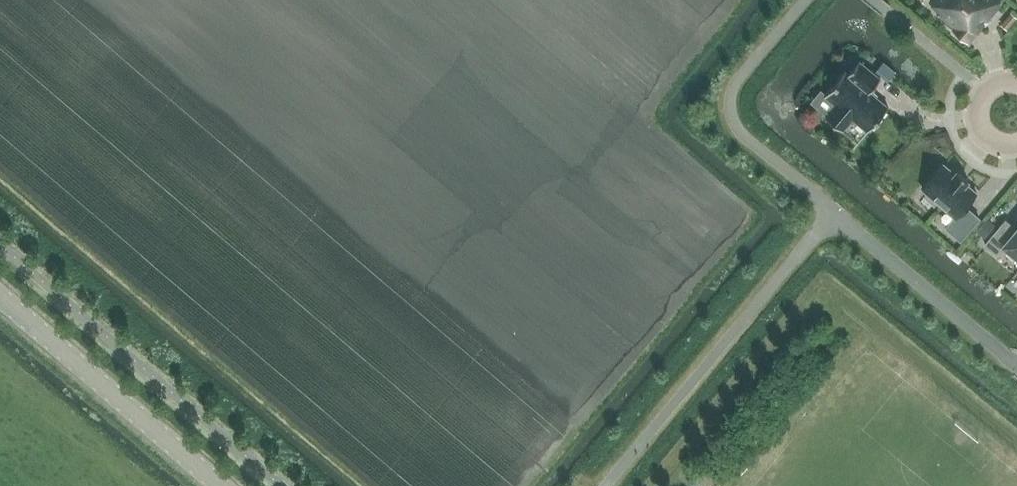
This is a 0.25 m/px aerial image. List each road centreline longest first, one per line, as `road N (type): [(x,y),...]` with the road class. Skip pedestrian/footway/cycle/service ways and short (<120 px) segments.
road 1 (tertiary): [(222,485),(0,296)]

